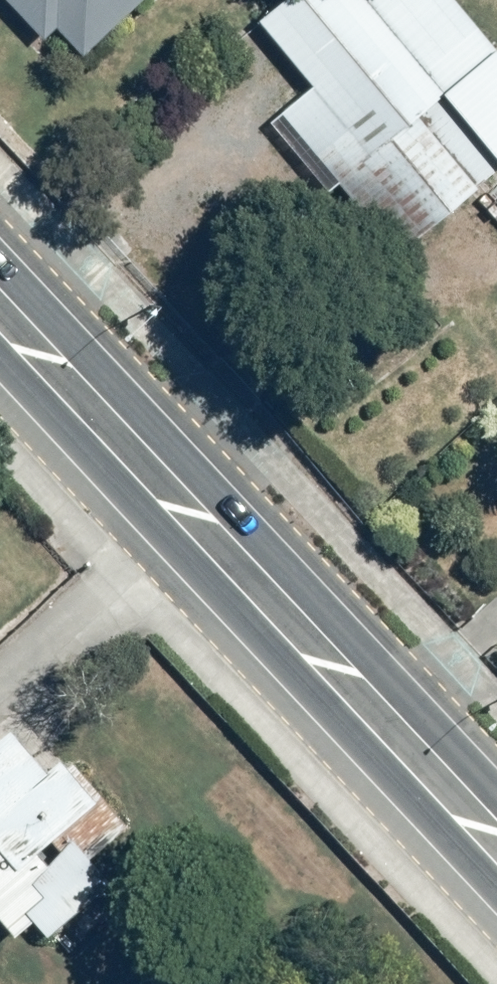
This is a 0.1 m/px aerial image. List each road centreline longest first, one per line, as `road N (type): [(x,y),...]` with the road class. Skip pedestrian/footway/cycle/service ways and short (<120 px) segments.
road 1 (secondary): [(0,240),(496,770)]
road 2 (secondary): [(496,879),(0,352)]

